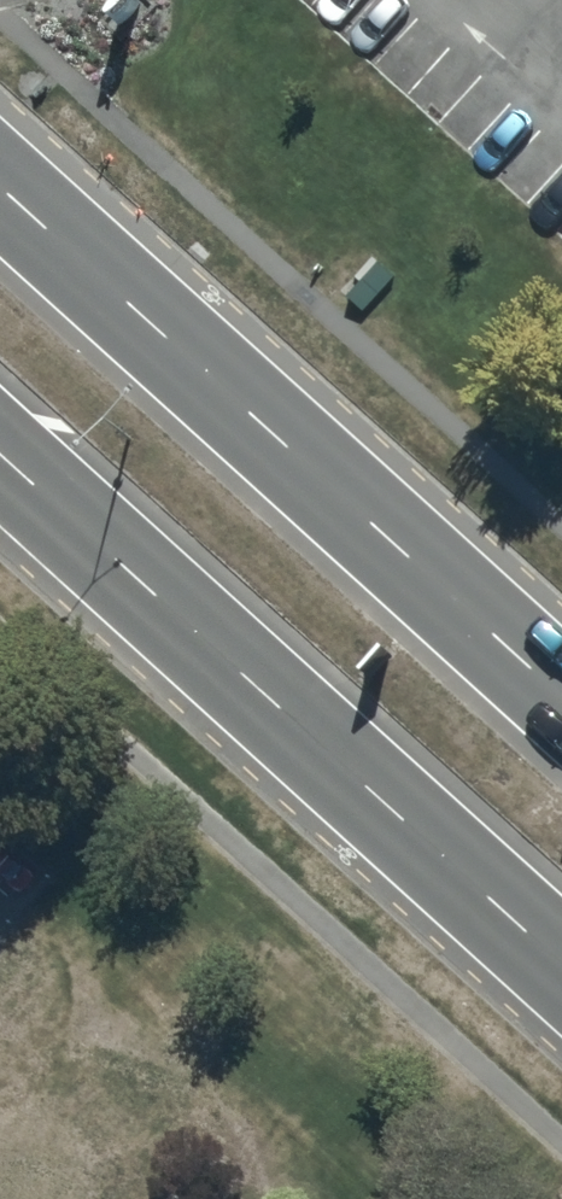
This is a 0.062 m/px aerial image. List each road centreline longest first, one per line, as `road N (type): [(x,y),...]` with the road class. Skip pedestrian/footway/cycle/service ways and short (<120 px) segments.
road 1 (primary): [(561,968),(0,456)]
road 2 (primary): [(0,193),(561,702)]

